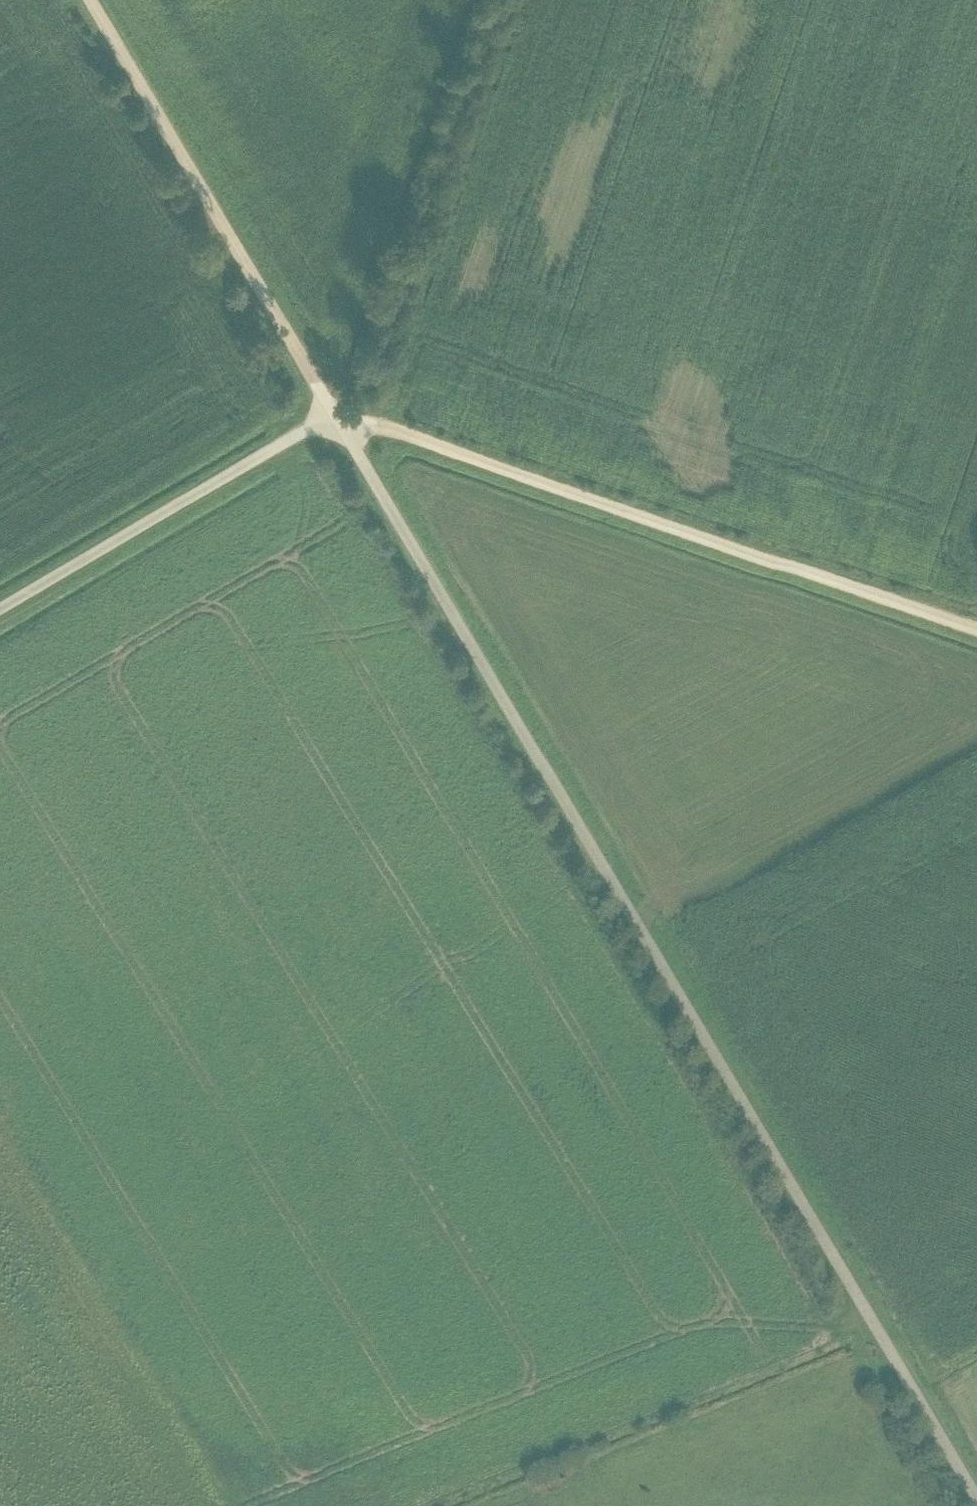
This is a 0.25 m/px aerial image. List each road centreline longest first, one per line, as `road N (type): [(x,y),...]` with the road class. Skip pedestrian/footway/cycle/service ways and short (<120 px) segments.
road 1 (unclassified): [(976,1499),(333,413)]
road 2 (track): [(333,413),(976,630)]
road 3 (track): [(333,413),(92,0)]
road 4 (unclassified): [(0,611),(333,413)]

